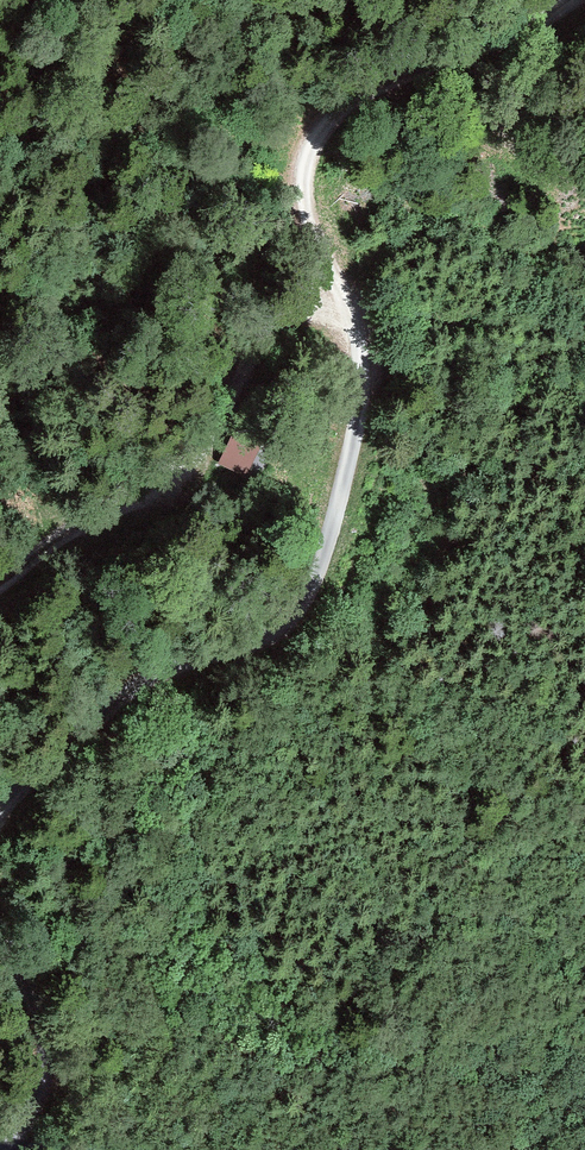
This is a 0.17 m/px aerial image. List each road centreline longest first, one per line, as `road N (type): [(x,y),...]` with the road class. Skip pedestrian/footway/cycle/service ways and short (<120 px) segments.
road 1 (track): [(0,811),(77,747),(125,691),(182,661),(259,642),(305,601),(356,417),(359,372),(346,301)]
road 2 (track): [(346,301),(296,197),(295,172),(319,121),(571,0)]
road 3 (track): [(346,301),(312,306),(266,332),(202,447),(0,584)]
road 4 (track): [(4,1149),(45,1086),(50,1058),(38,1009),(0,931)]

